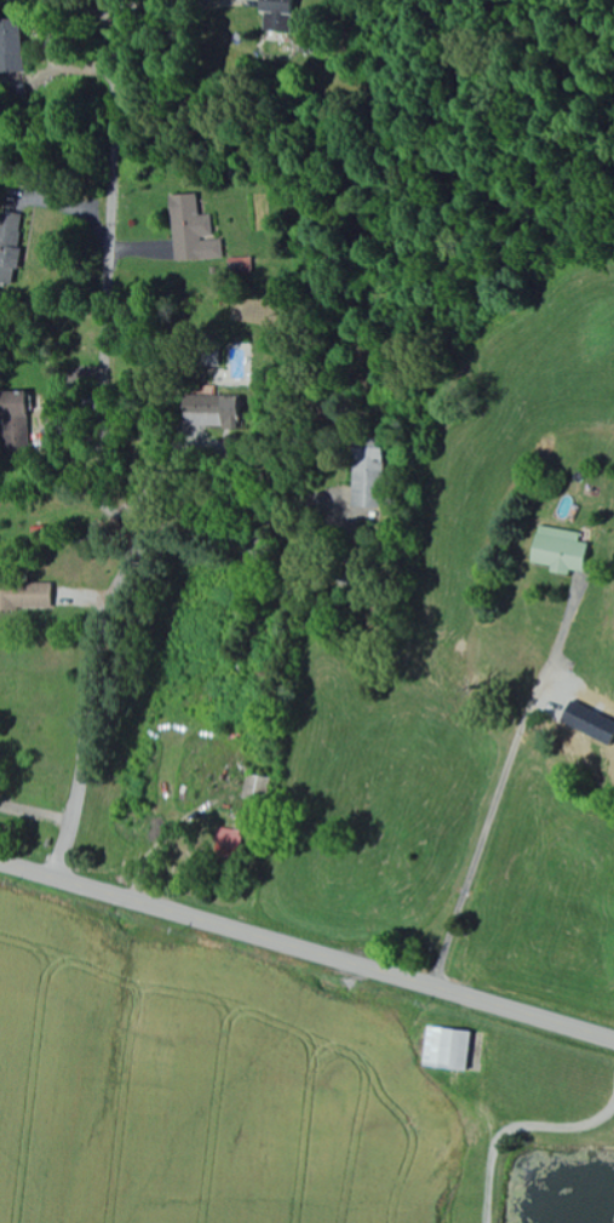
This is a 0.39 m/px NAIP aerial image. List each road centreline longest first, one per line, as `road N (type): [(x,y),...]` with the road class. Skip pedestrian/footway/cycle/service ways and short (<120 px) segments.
road 1 (residential): [(51,877),(78,793),(103,624),(138,546),(132,519),(103,500),(102,477),(118,0)]
road 2 (primary): [(613,1038),(0,862)]

